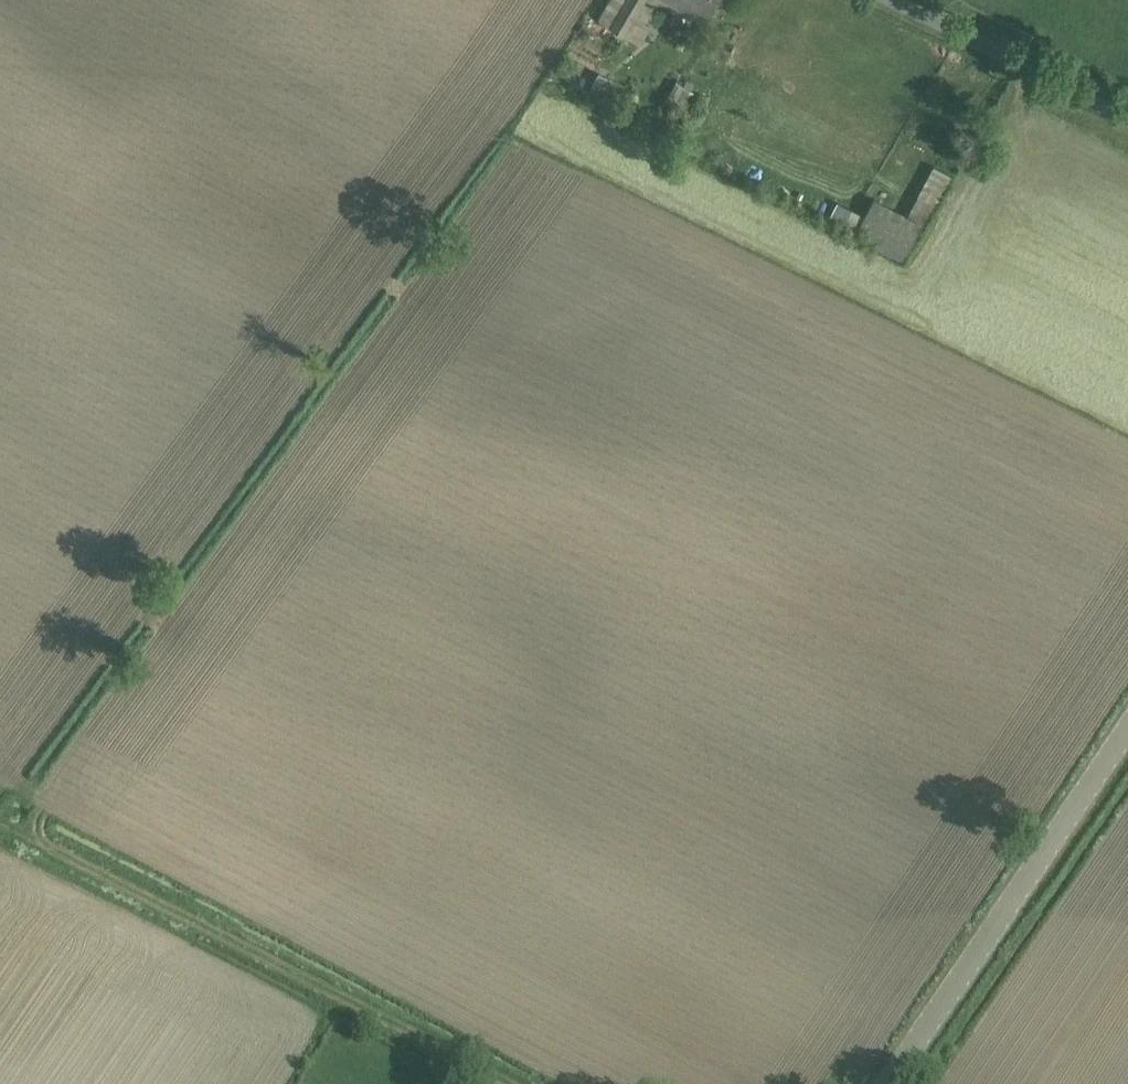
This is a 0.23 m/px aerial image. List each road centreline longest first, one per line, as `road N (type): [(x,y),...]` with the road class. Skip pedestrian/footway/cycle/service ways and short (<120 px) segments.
road 1 (unclassified): [(884,1083),(1127,723)]
road 2 (unclassified): [(1127,124),(885,0)]

